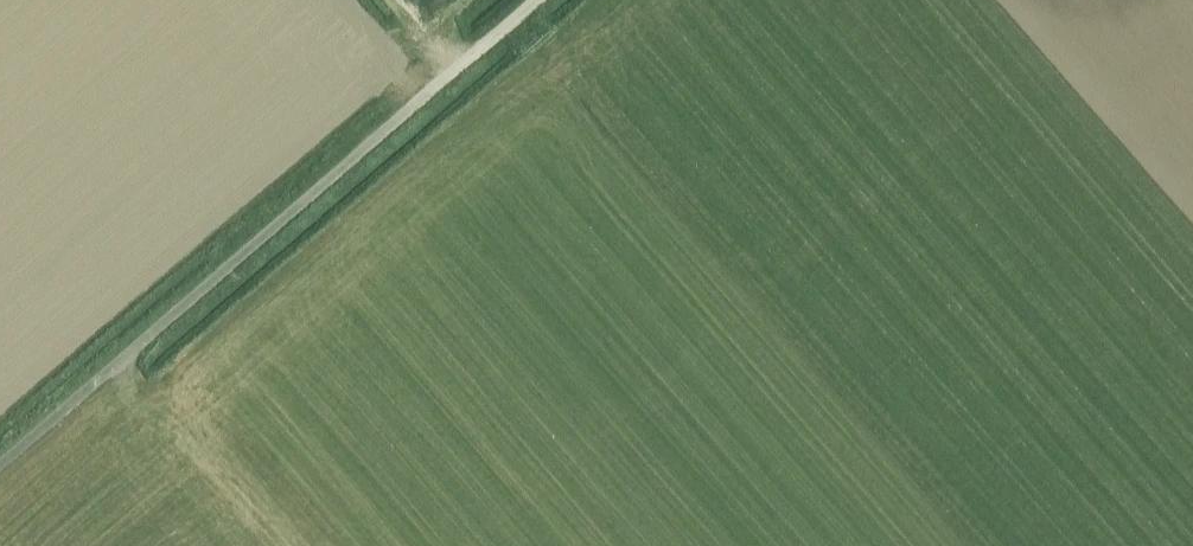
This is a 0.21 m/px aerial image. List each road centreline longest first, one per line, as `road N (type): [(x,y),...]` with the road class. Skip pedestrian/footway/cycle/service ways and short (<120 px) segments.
road 1 (track): [(0,468),(540,0)]

